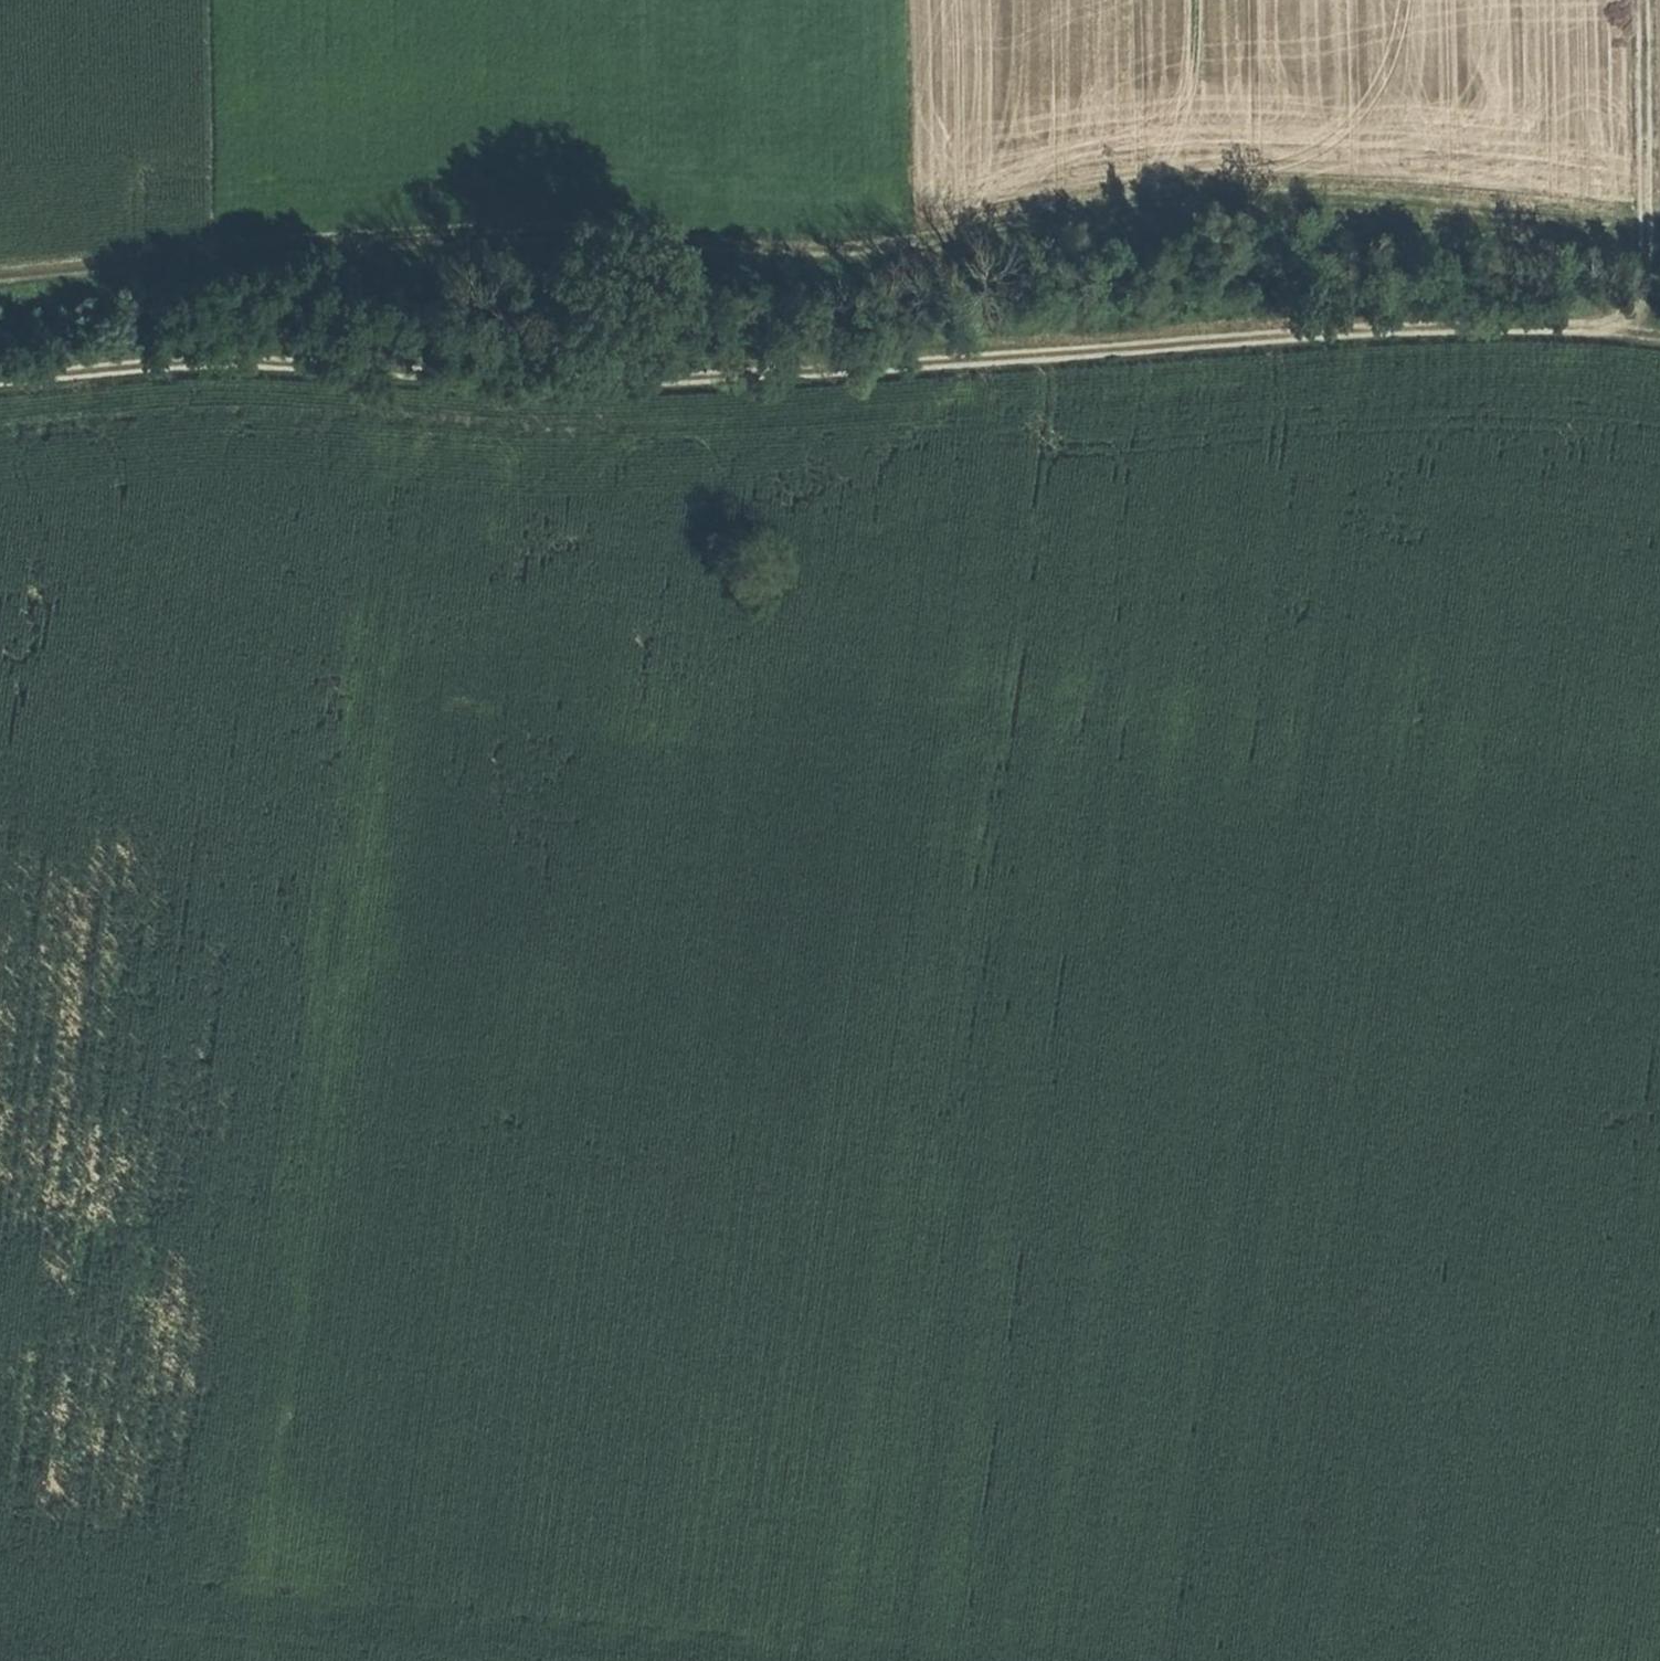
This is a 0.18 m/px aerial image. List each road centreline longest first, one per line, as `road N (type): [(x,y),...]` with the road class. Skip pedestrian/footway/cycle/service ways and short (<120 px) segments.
road 1 (track): [(0,383),(222,369),(574,389),(1496,331),(1627,336)]
road 2 (track): [(590,1660),(0,1608)]
road 3 (track): [(1644,0),(1648,211),(1644,280),(1627,336)]

